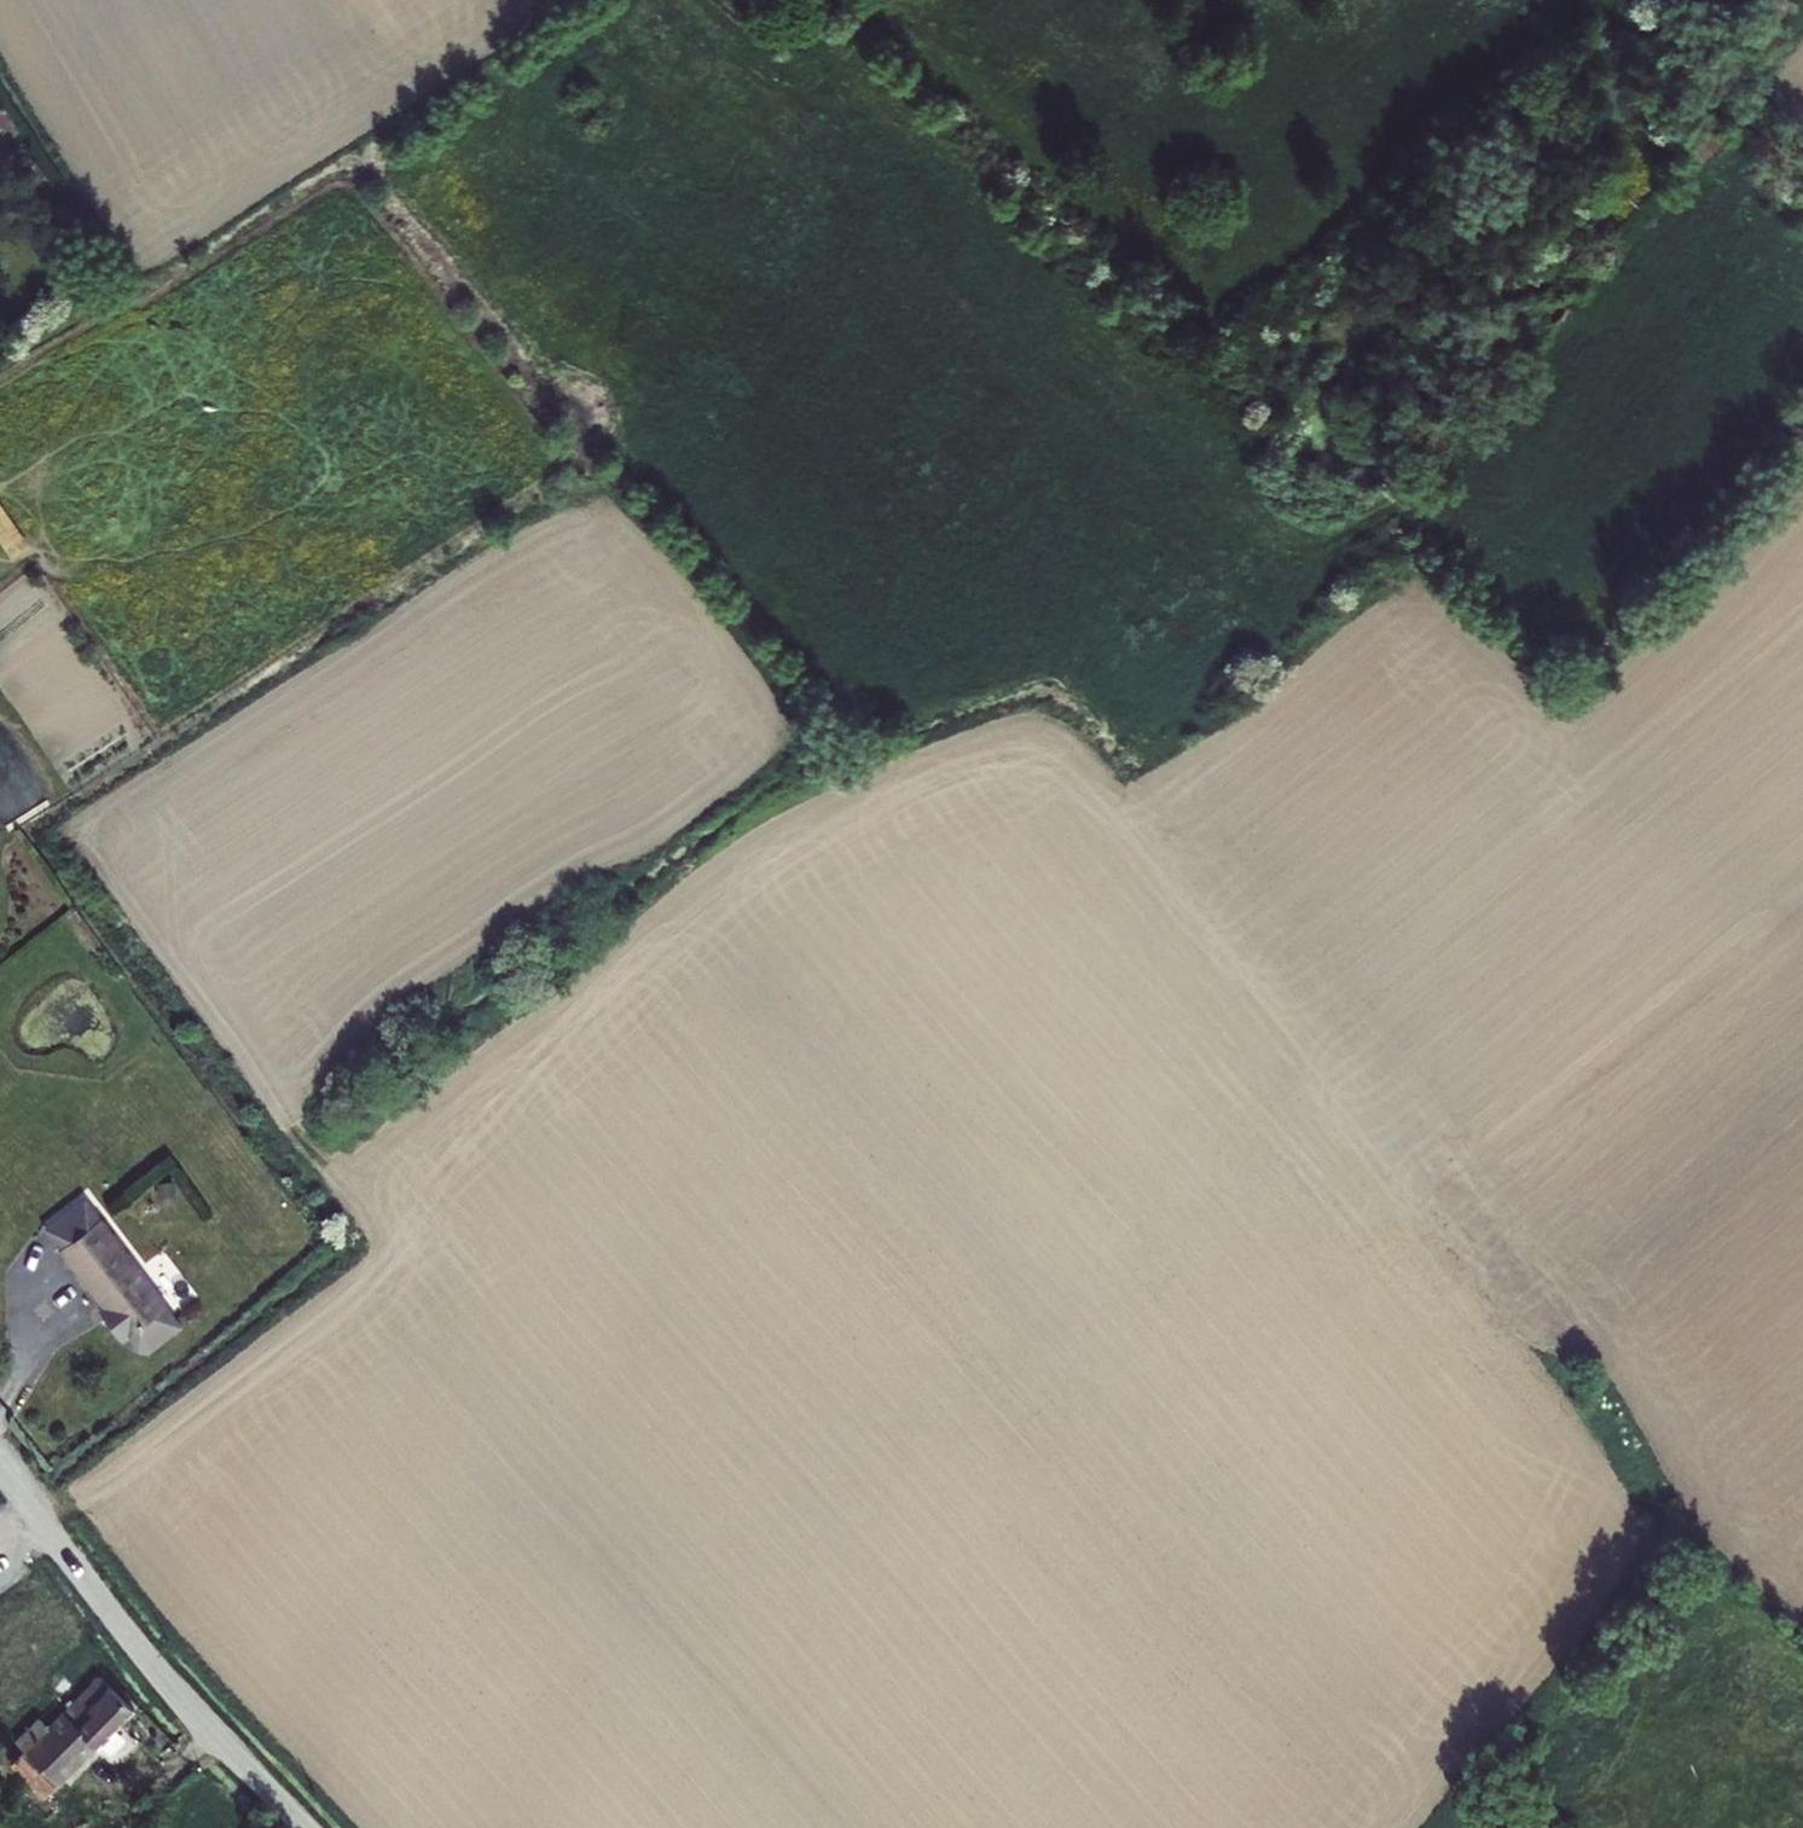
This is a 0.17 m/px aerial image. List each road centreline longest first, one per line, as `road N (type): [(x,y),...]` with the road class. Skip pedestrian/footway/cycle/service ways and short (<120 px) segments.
road 1 (unclassified): [(0,1470),(151,1666),(305,1827)]

